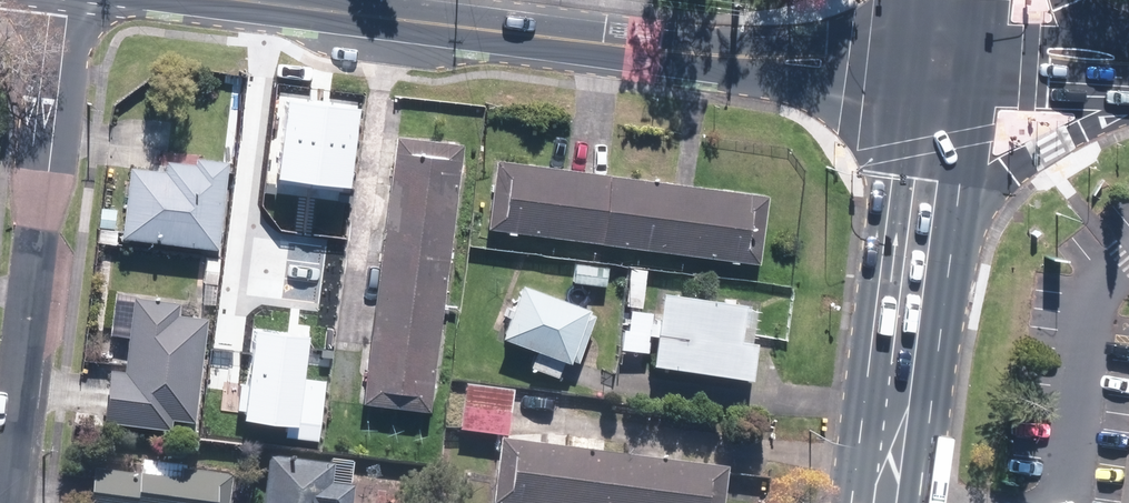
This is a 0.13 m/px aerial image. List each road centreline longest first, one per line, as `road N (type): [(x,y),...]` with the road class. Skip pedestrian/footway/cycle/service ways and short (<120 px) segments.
road 1 (secondary): [(300,0),(852,62),(936,62)]
road 2 (residential): [(5,502),(69,0)]
road 3 (primary): [(881,502),(915,230)]
road 4 (primary): [(1128,105),(915,230)]
road 5 (secondary): [(1128,68),(936,62)]
road 6 (primary): [(915,230),(936,62)]

